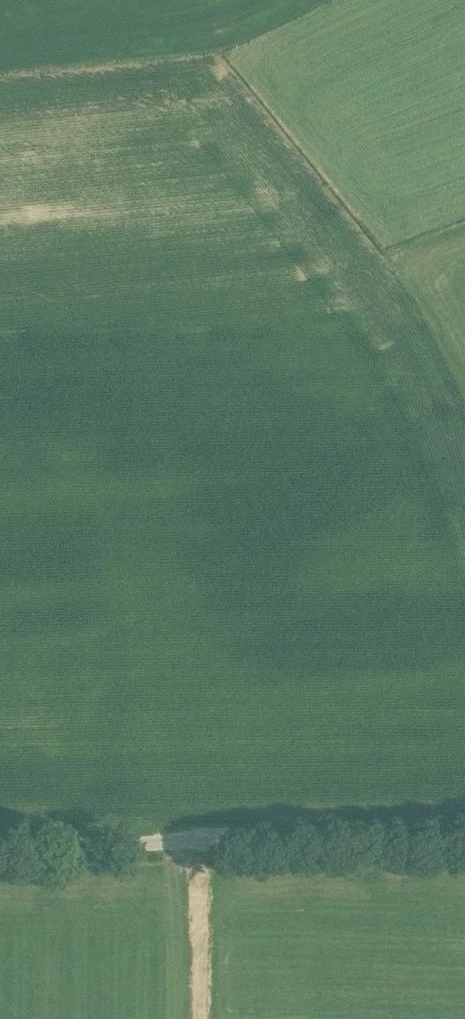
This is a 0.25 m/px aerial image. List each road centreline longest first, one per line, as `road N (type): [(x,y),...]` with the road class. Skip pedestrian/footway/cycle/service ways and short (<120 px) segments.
road 1 (unclassified): [(464,840),(0,843)]
road 2 (track): [(200,841),(200,1018)]

